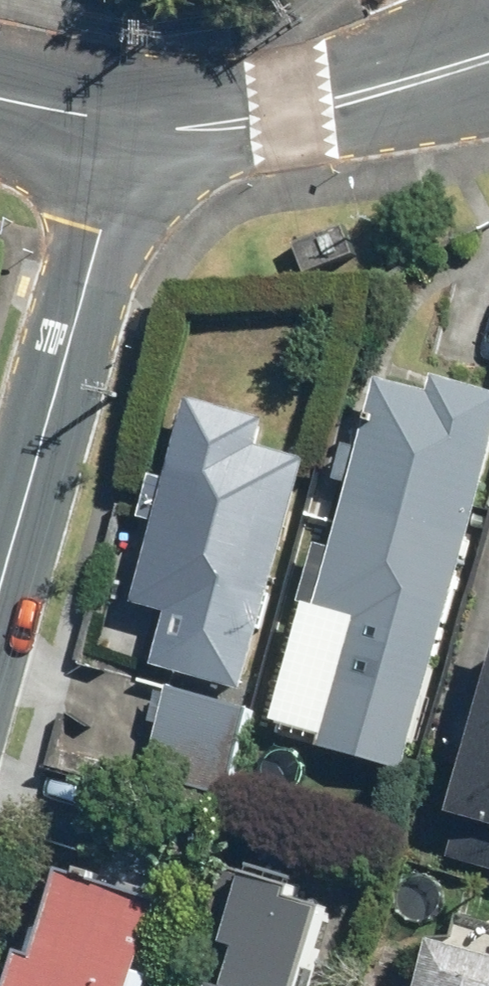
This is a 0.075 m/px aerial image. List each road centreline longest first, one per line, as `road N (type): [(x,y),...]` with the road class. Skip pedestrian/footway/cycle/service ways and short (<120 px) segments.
road 1 (residential): [(128,123),(0,595)]
road 2 (residential): [(488,54),(300,112),(128,123)]
road 3 (residential): [(128,123),(0,94)]

